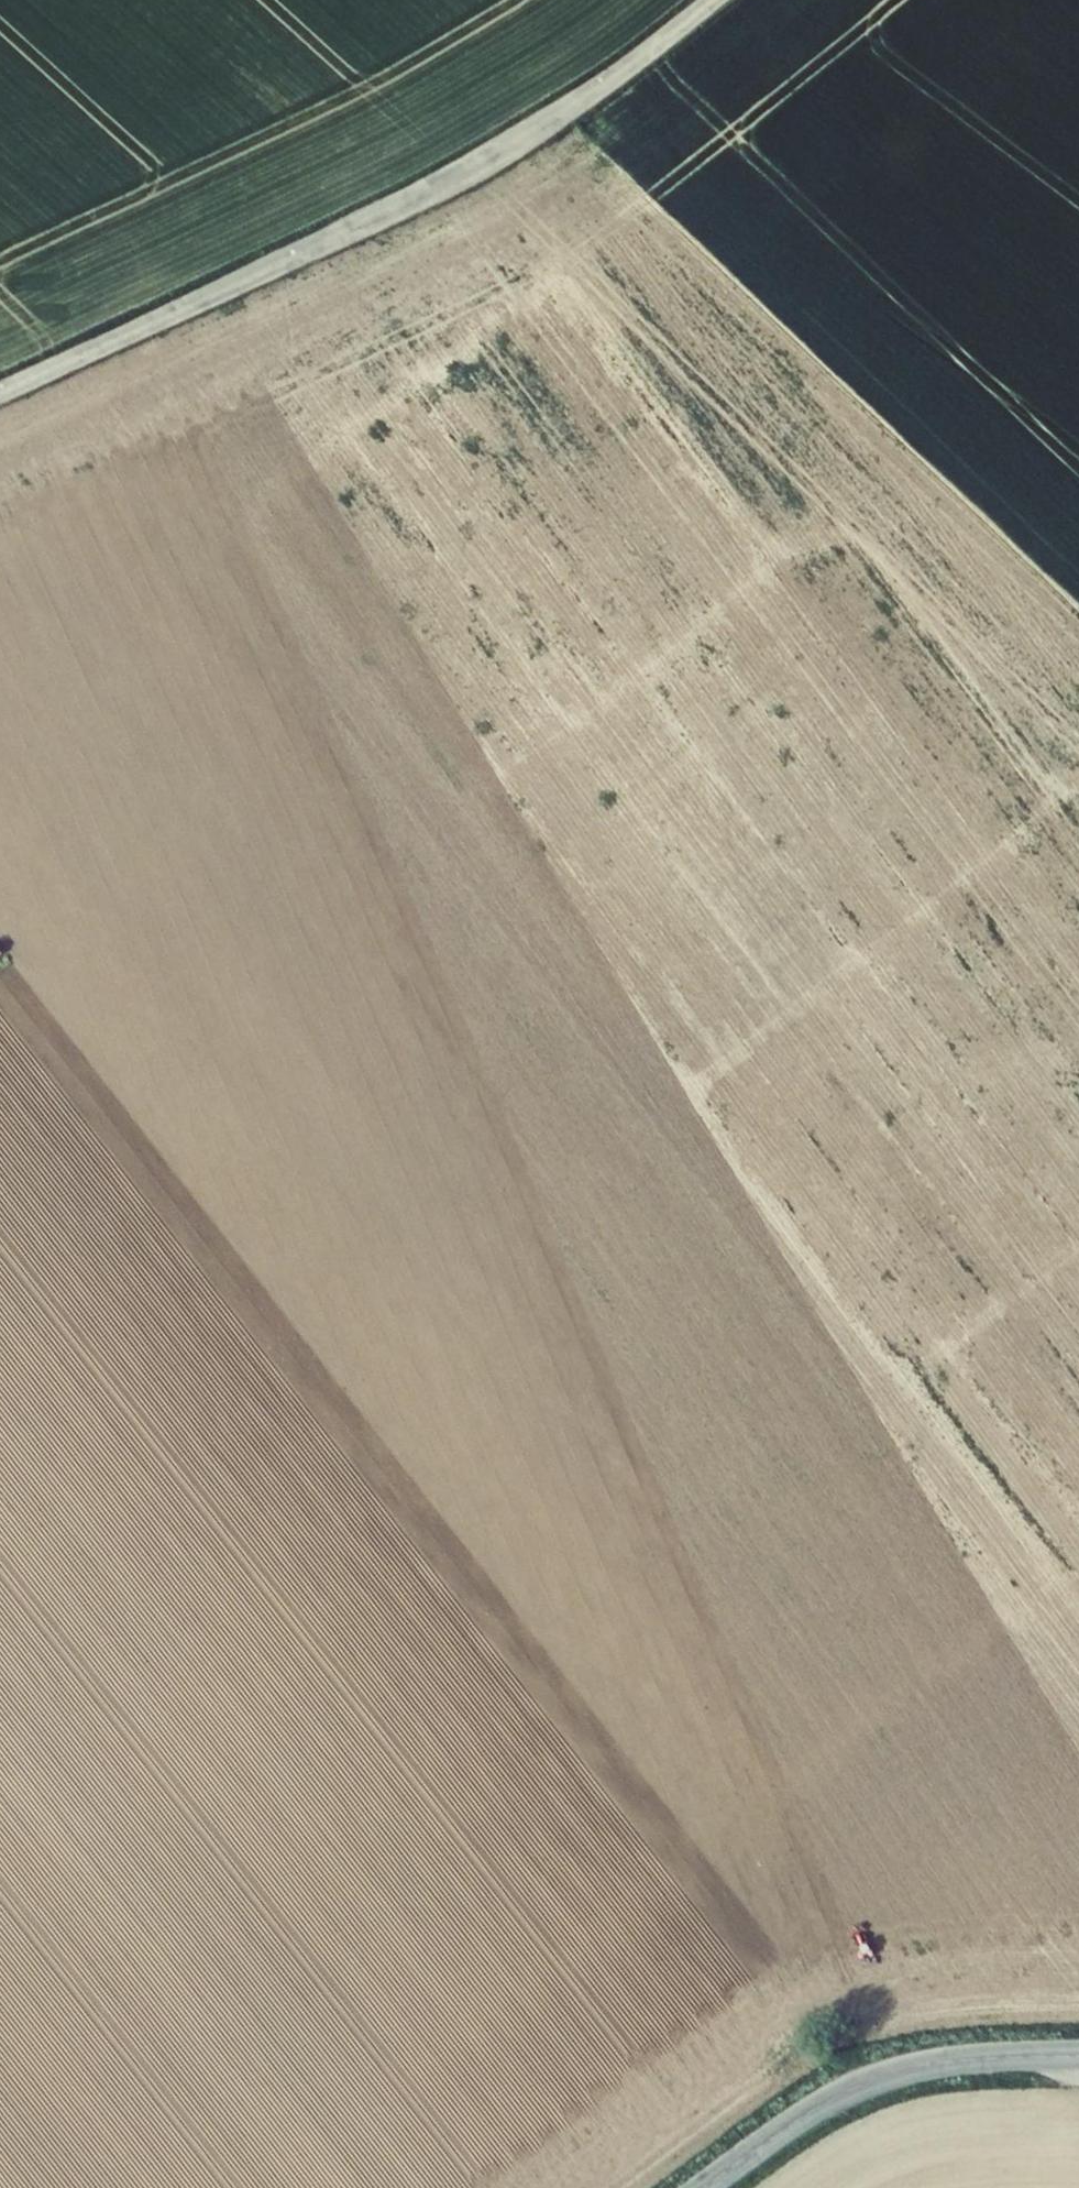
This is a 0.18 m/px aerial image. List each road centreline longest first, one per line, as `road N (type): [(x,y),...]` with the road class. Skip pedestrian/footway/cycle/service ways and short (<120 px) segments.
road 1 (unclassified): [(714,0),(610,81),(469,168),(0,391)]
road 2 (tertiary): [(705,2187),(799,2120),(882,2078),(967,2058),(1078,2055)]

